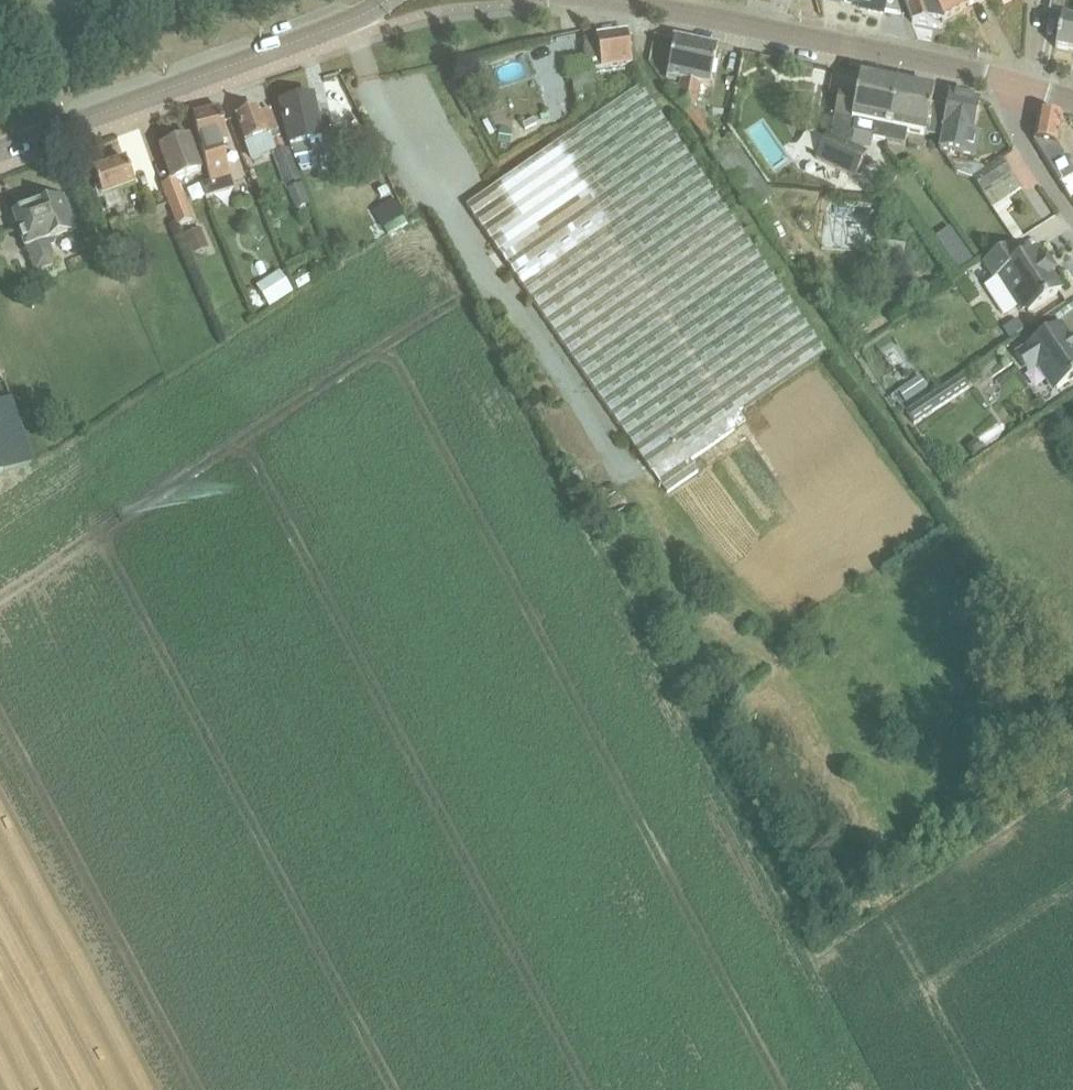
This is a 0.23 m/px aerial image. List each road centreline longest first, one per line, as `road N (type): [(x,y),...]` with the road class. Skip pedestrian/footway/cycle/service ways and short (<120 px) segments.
road 1 (tertiary): [(0,150),(320,32),(382,0)]
road 2 (tertiary): [(1006,82),(613,0)]
road 3 (residential): [(1006,82),(1022,143),(1072,218)]

